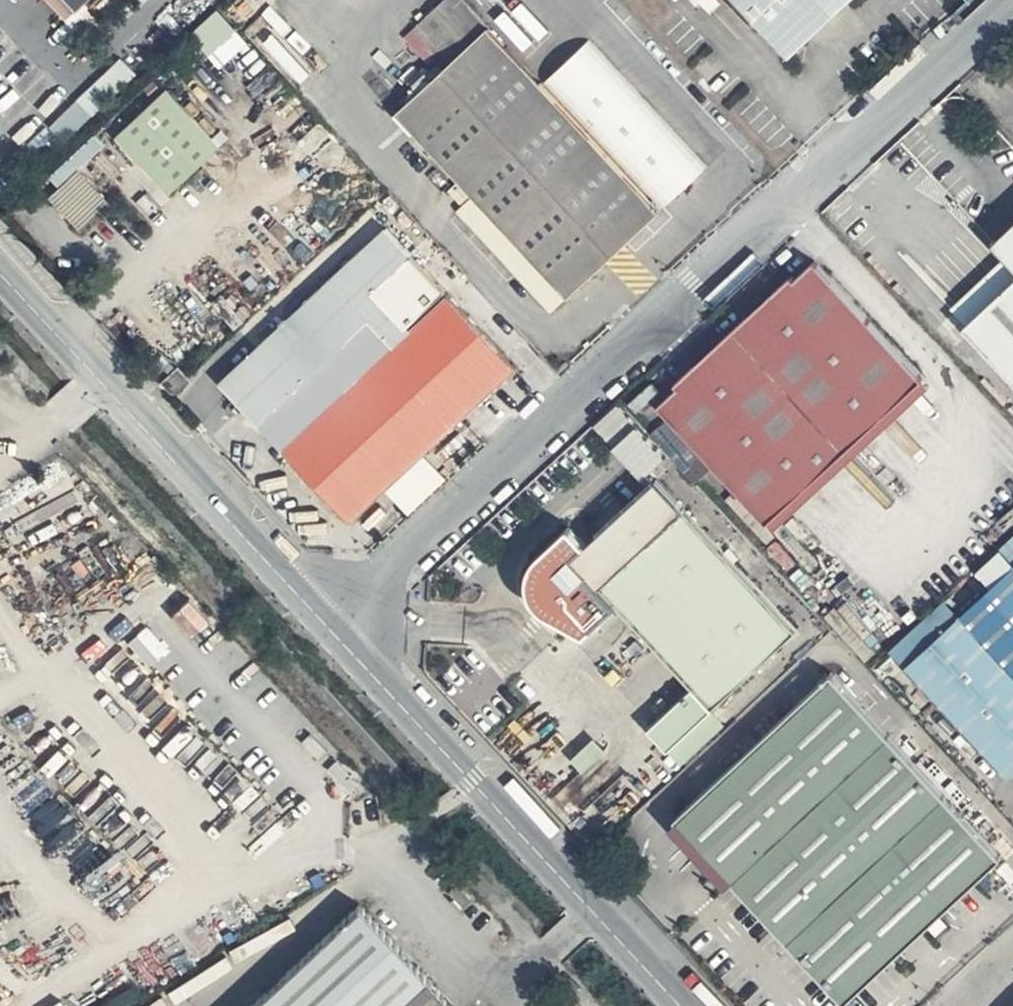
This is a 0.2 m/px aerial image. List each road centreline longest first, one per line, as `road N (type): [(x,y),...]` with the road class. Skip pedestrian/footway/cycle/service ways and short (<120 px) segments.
road 1 (unclassified): [(1010,0),(329,627)]
road 2 (track): [(39,432),(78,451),(416,821)]
road 3 (unclassified): [(329,627),(680,1005)]
road 4 (unclassified): [(0,273),(329,627)]

